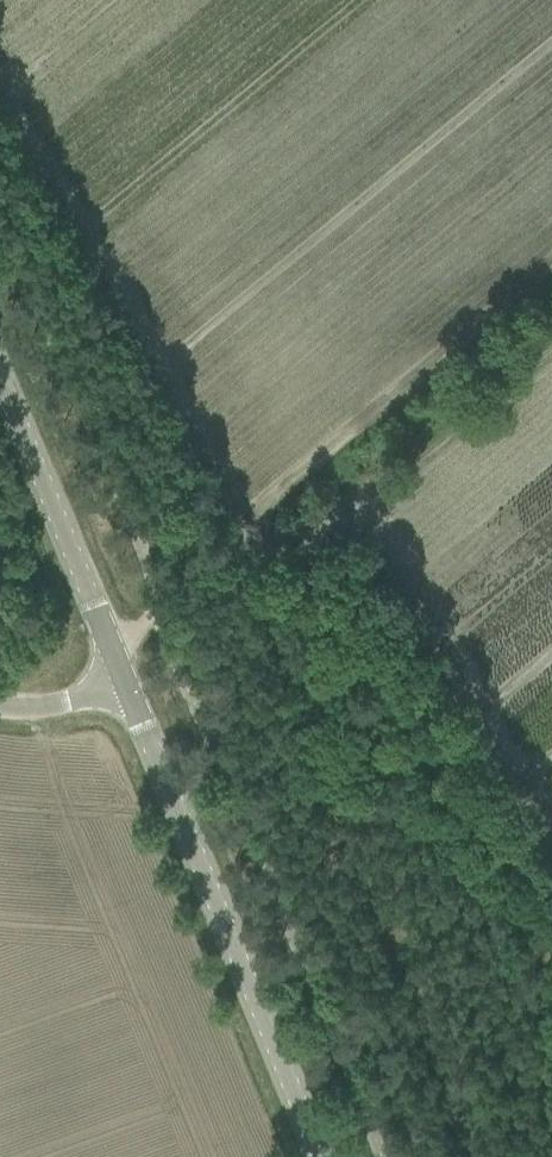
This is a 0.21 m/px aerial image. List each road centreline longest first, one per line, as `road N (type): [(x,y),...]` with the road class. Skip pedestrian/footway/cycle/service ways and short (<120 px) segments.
road 1 (tertiary): [(320,1156),(129,689)]
road 2 (track): [(279,494),(551,271)]
road 3 (tertiary): [(129,689),(0,374)]
road 4 (track): [(159,613),(279,494)]
road 5 (unclassified): [(0,707),(46,708),(129,689)]

